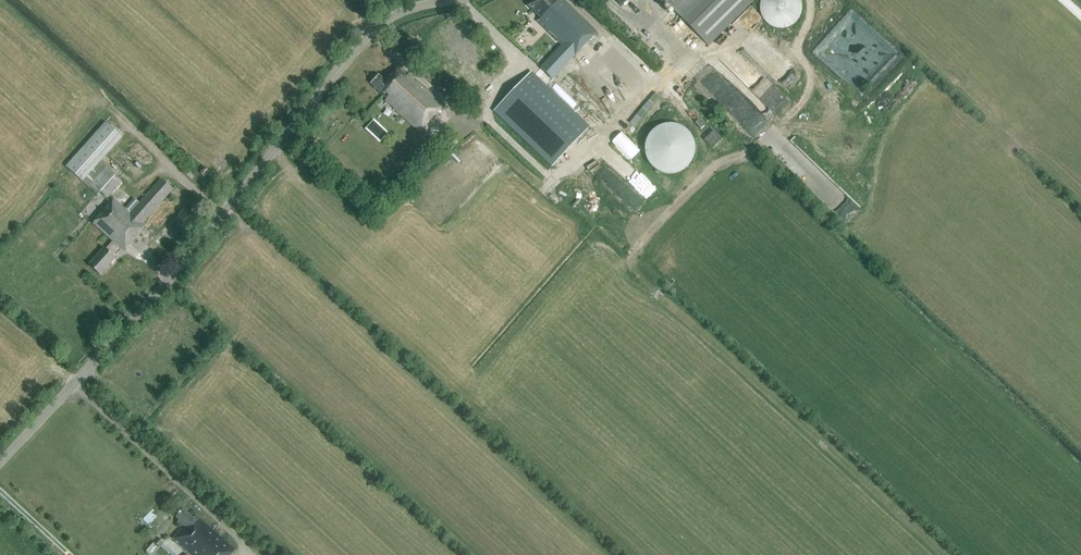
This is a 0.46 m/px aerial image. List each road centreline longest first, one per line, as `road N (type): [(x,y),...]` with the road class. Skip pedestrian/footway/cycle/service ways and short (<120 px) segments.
road 1 (tertiary): [(0,464),(169,281),(373,31),(402,11),(447,0)]

